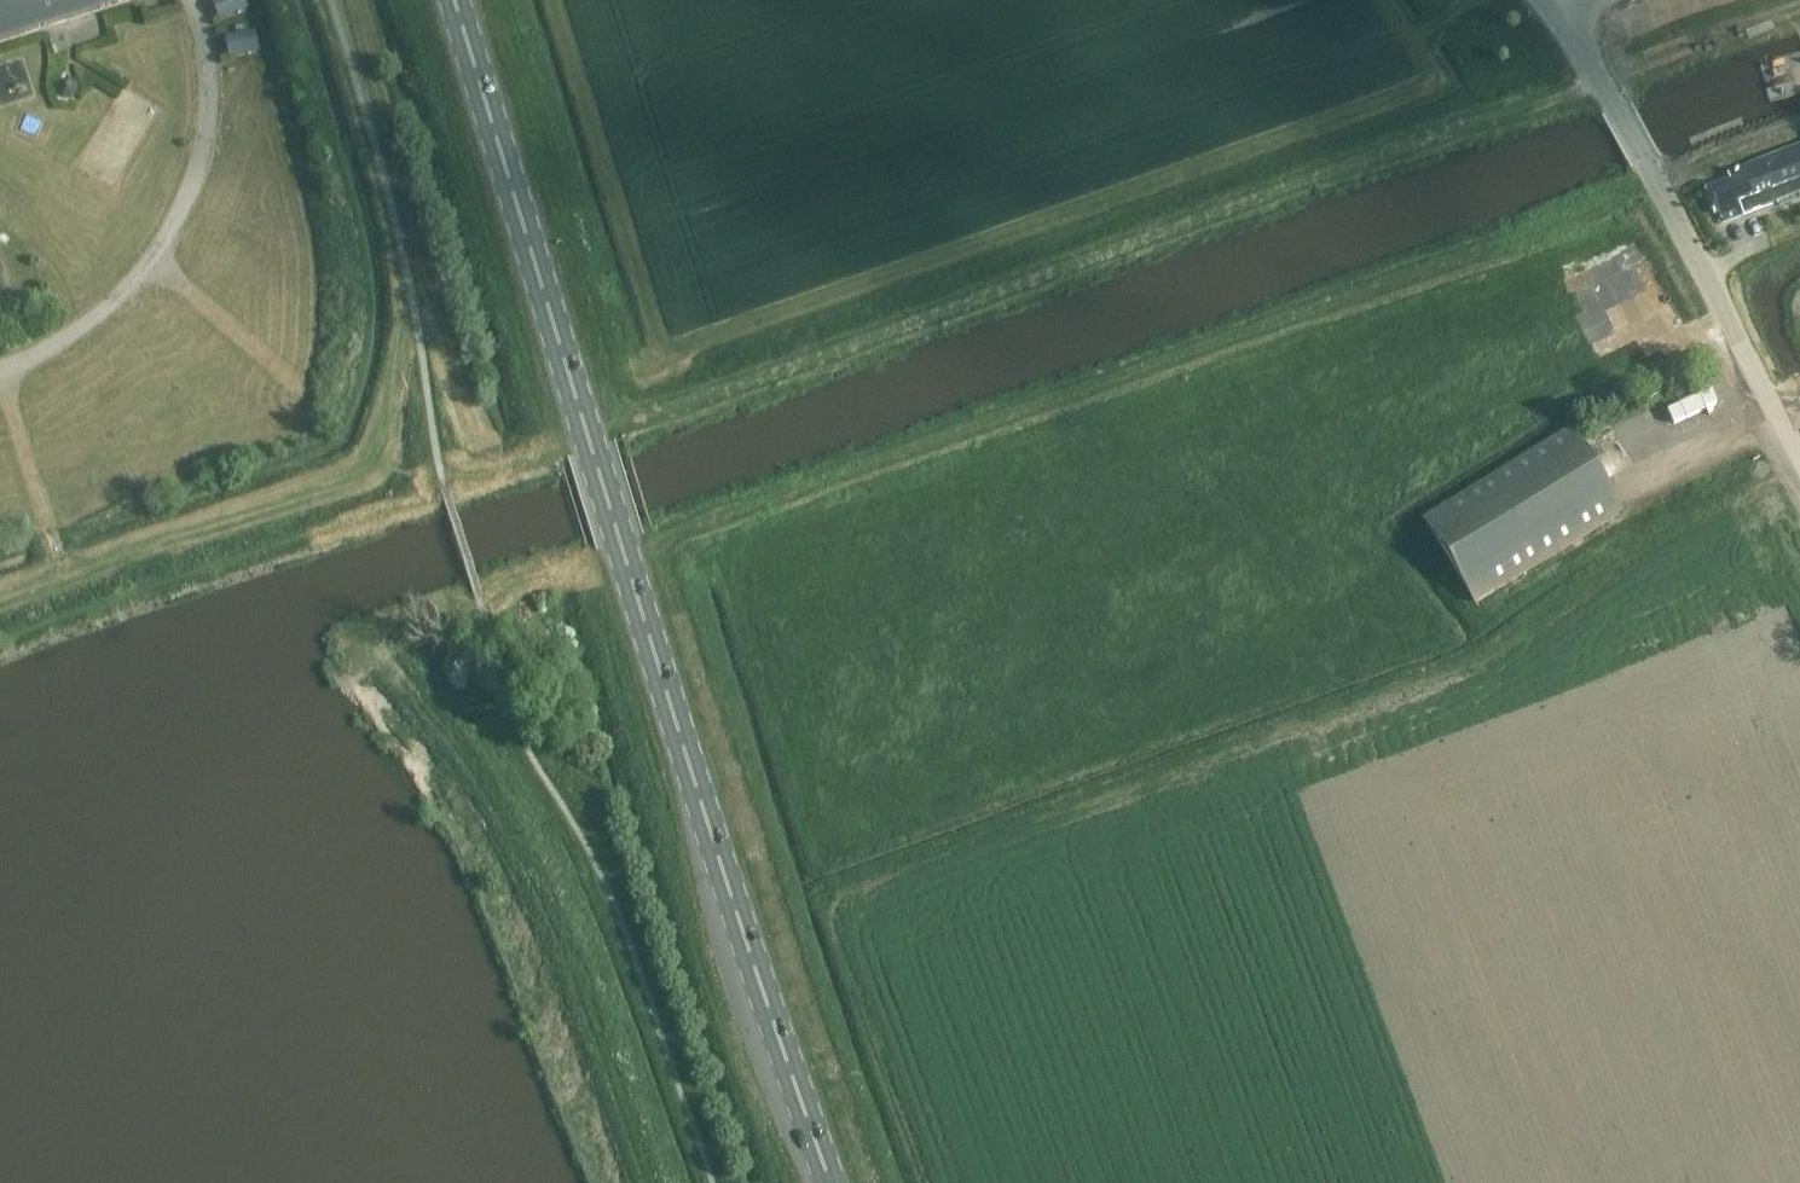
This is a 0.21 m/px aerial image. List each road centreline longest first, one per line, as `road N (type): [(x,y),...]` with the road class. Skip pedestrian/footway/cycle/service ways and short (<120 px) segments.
road 1 (primary): [(830,1182),(625,556),(456,0)]
road 2 (unclassified): [(1799,448),(1553,1)]

